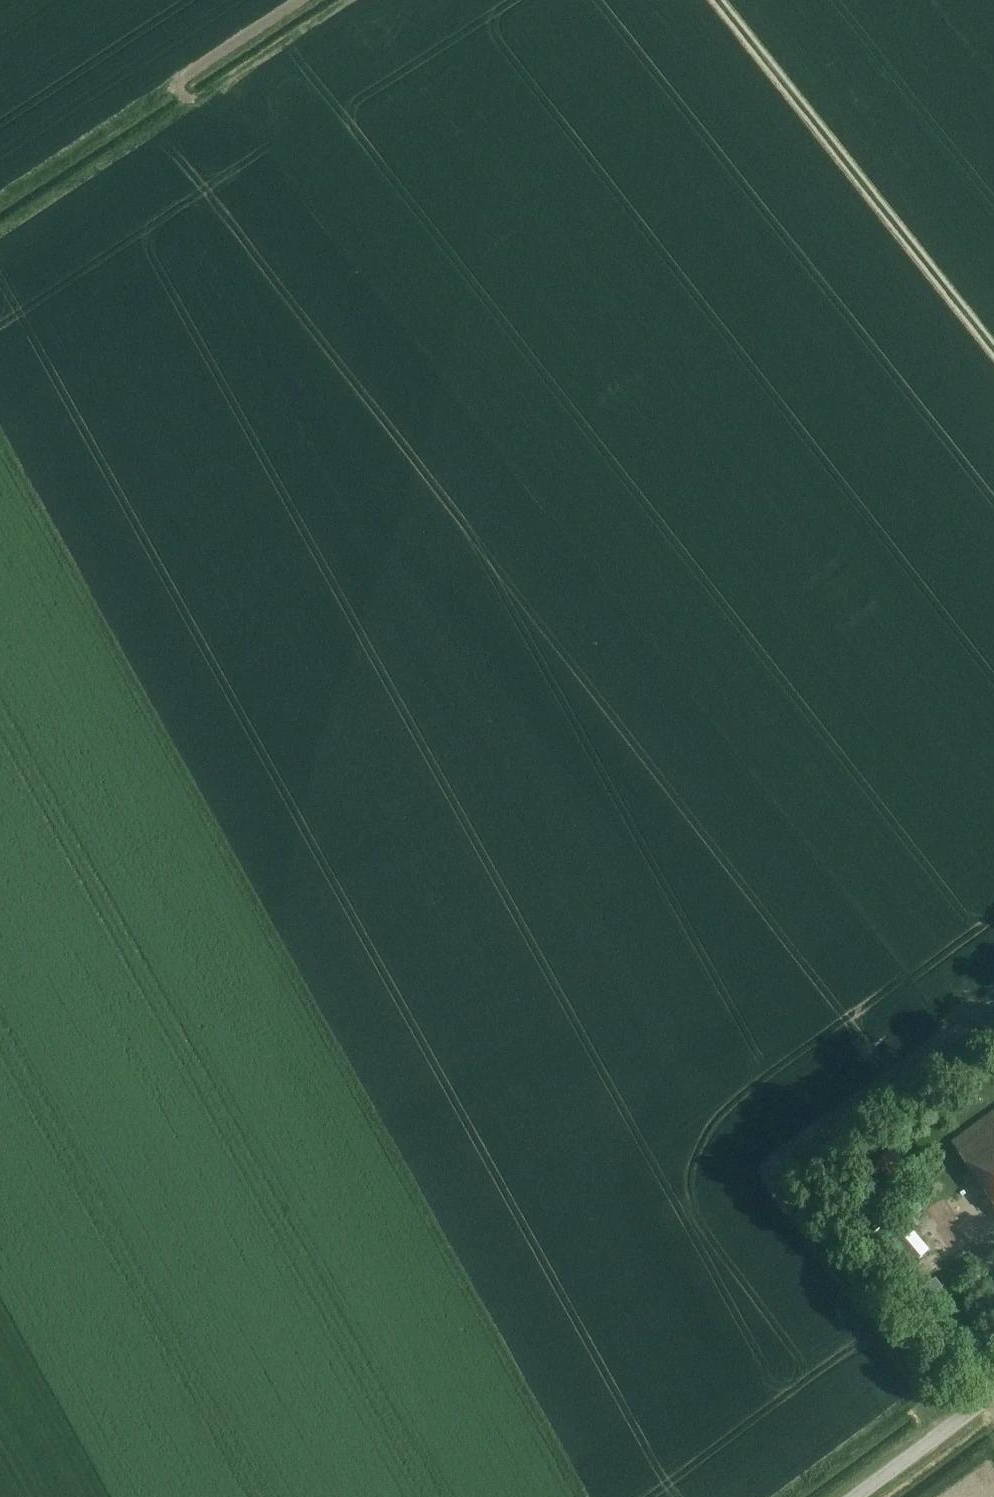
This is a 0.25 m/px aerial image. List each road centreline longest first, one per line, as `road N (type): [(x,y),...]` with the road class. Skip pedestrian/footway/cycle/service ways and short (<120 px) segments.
road 1 (track): [(993,350),(720,0)]
road 2 (unclassified): [(860,1496),(993,1397)]

